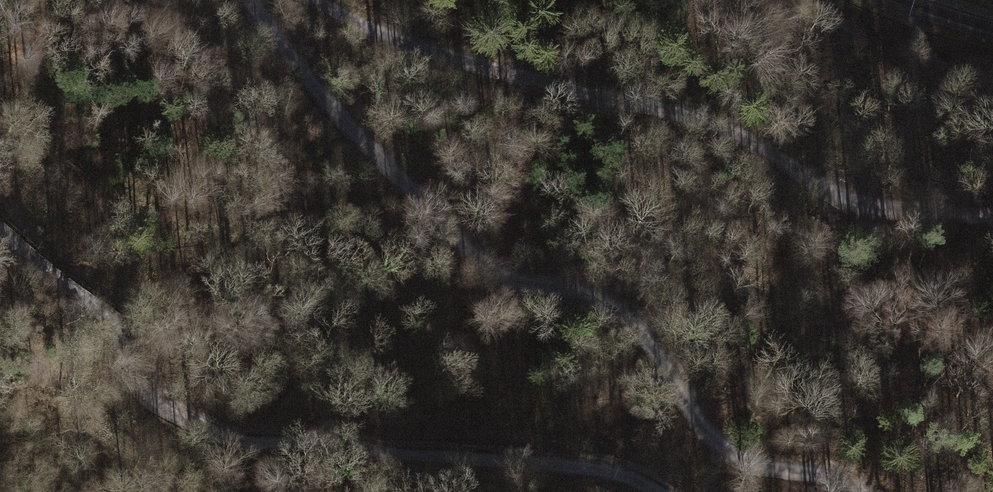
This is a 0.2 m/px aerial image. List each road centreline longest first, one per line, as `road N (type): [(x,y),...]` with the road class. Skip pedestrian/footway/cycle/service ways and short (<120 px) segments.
road 1 (track): [(248,0),(342,119),(483,267),(511,284),(576,287),(638,326),(712,446),(743,462),(841,480),(853,491)]
road 2 (track): [(0,228),(105,310),(143,389),(195,428),(254,444),(319,440),(411,456),(593,467),(661,491)]
road 3 (track): [(320,0),(388,34),(574,89),(687,112),(758,143),(831,193),(881,209),(992,219)]

